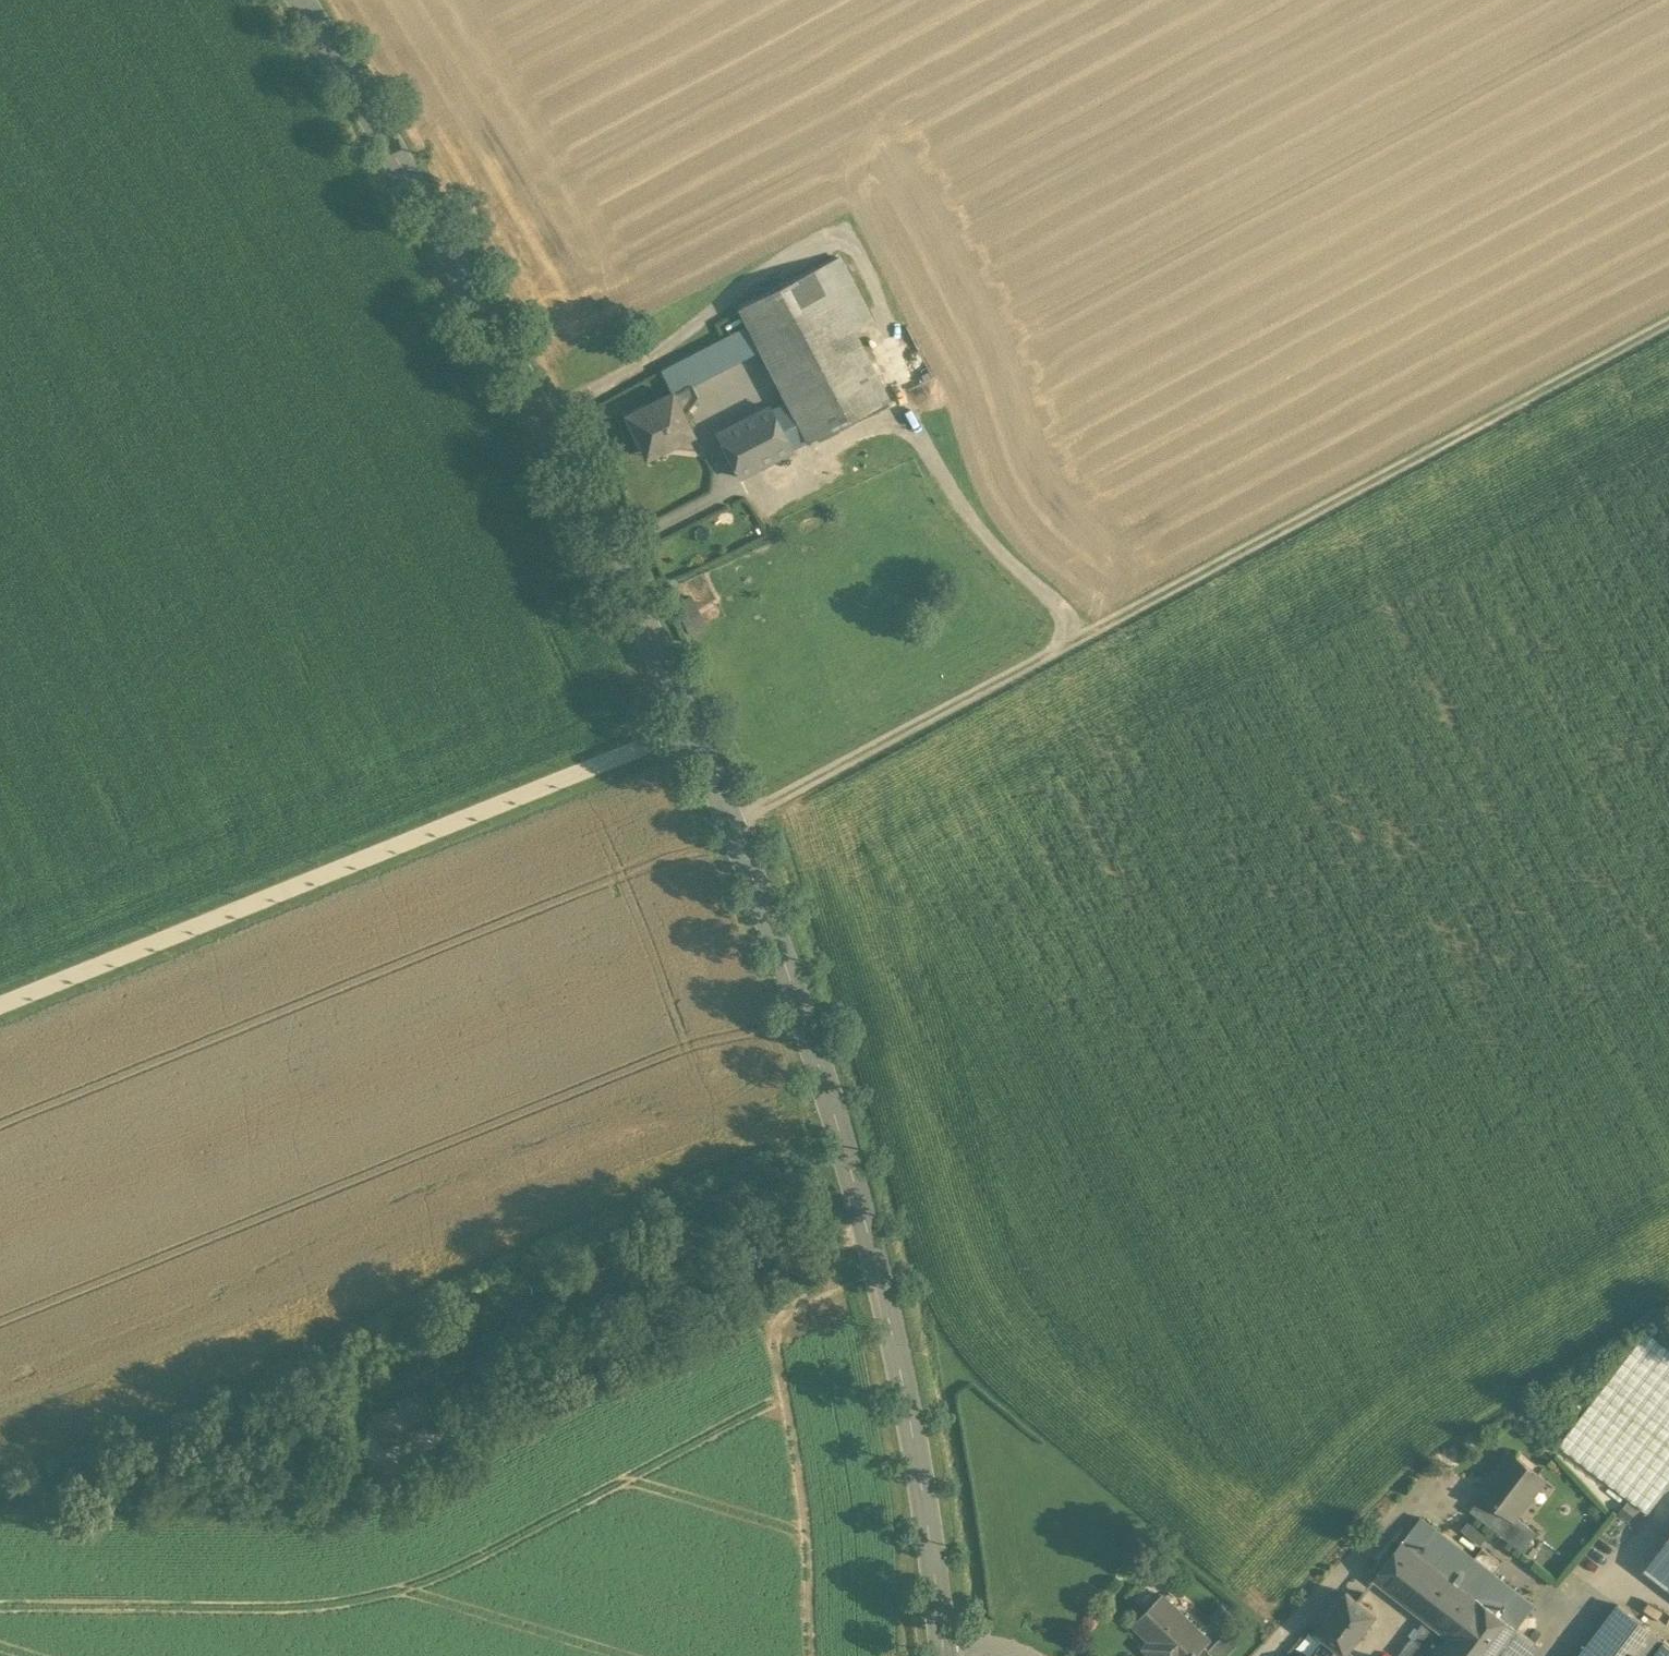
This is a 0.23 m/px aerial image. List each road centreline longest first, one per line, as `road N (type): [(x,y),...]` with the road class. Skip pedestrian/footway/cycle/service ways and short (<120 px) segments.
road 1 (secondary): [(303,0),(544,421),(648,629),(783,955),(861,1203),(901,1369),(944,1655)]
road 2 (track): [(1266,1655),(1396,1519),(1436,1493)]
road 3 (track): [(1545,1655),(1611,1577),(1668,1613)]

